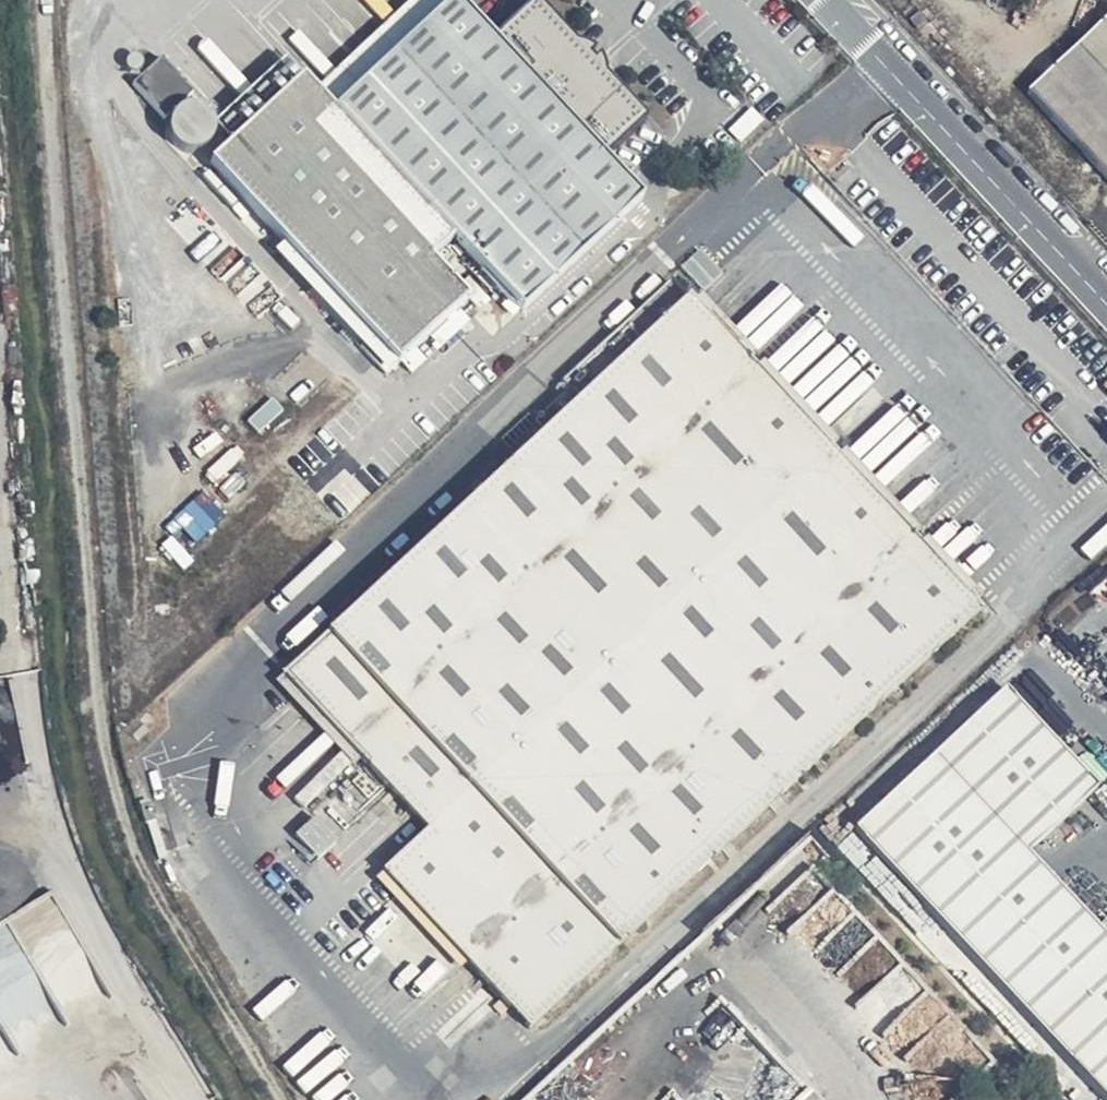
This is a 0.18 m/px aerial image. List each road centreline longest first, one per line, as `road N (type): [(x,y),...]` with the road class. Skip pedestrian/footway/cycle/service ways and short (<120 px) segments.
road 1 (unclassified): [(823,0),(1106,305)]

